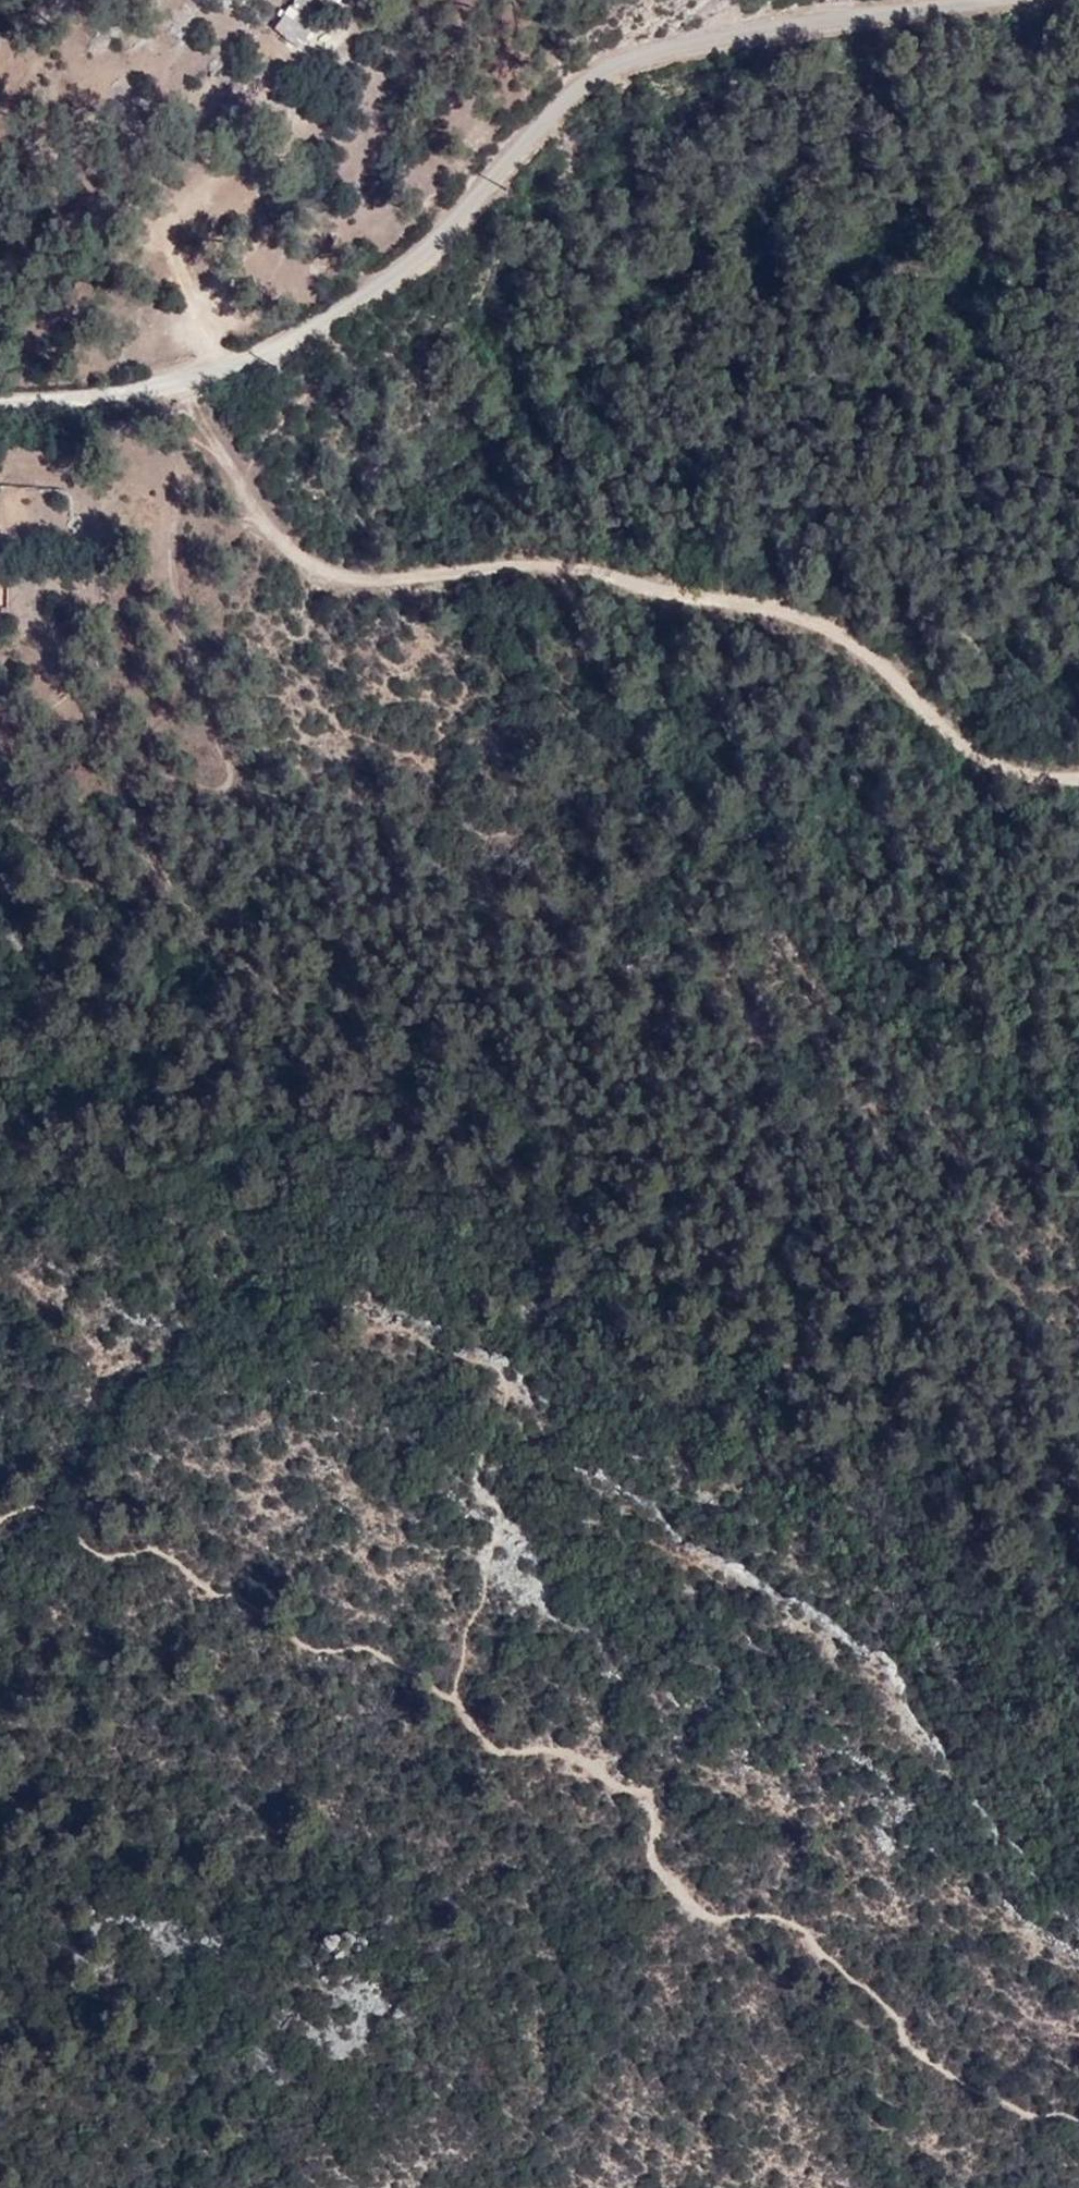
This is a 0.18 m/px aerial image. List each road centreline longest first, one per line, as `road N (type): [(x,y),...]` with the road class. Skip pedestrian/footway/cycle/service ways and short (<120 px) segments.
road 1 (residential): [(943,0),(769,29),(586,86),(392,274),(199,386),(135,398),(0,401)]
road 2 (track): [(1078,780),(1029,782),(954,742),(851,628),(568,573),(365,590),(271,537),(203,431),(199,386)]
road 3 (track): [(230,368),(166,238),(193,203)]

